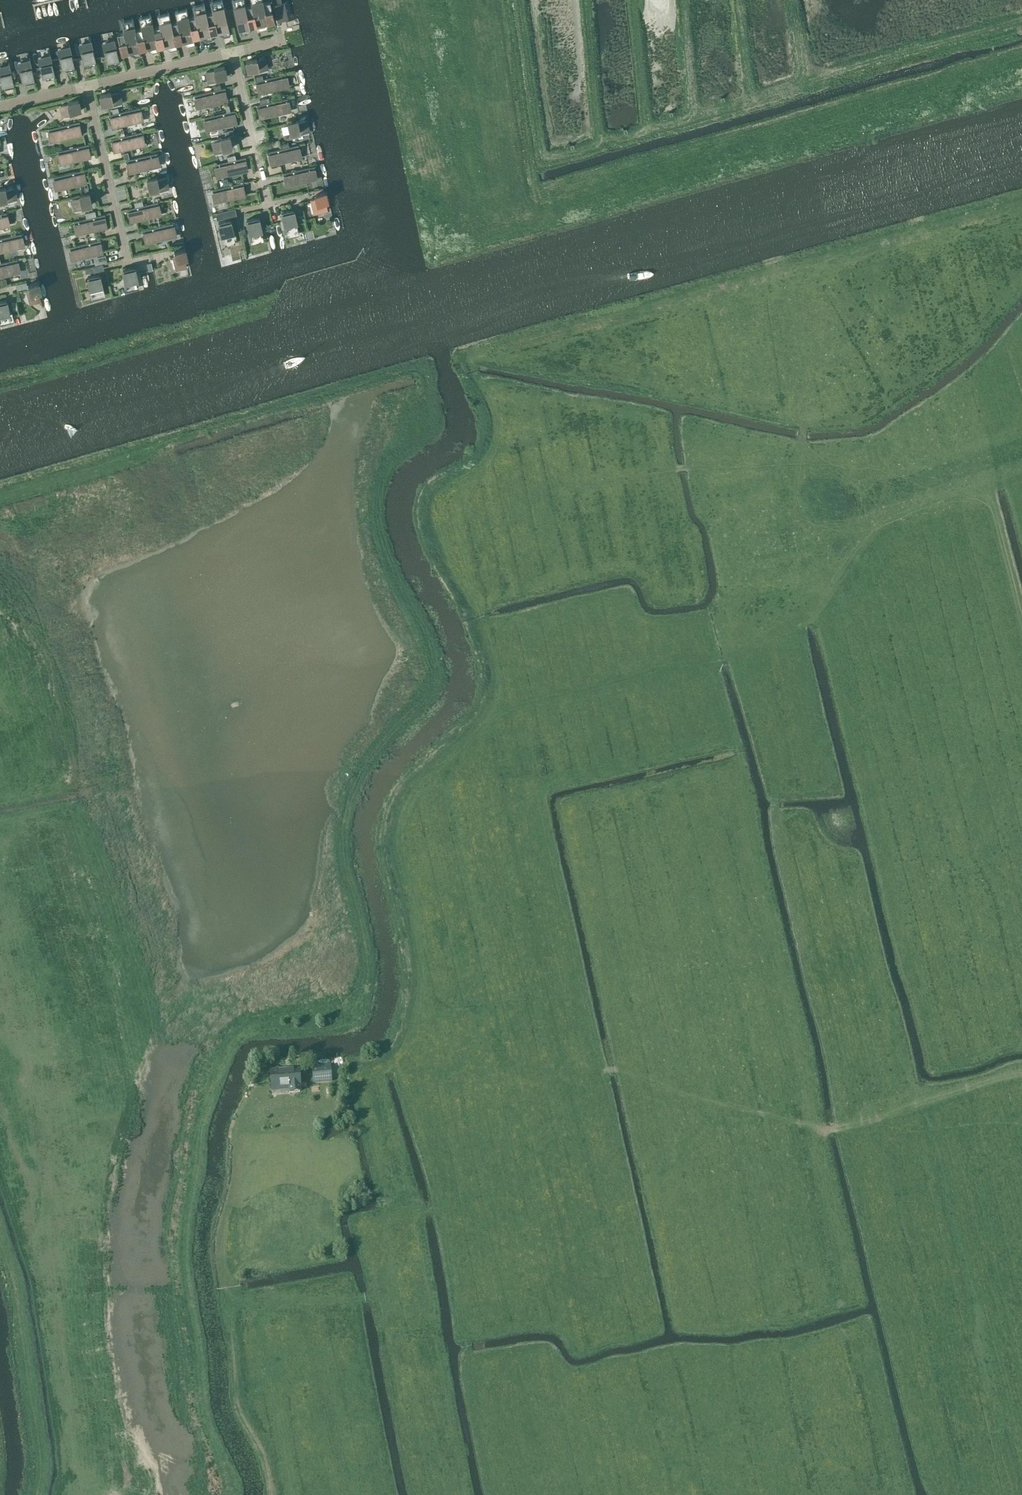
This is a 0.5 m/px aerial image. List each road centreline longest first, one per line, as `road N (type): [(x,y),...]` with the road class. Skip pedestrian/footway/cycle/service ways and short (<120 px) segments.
road 1 (residential): [(126,263),(86,87)]
road 2 (residential): [(266,205),(233,52)]
road 3 (residential): [(86,87),(233,52)]

